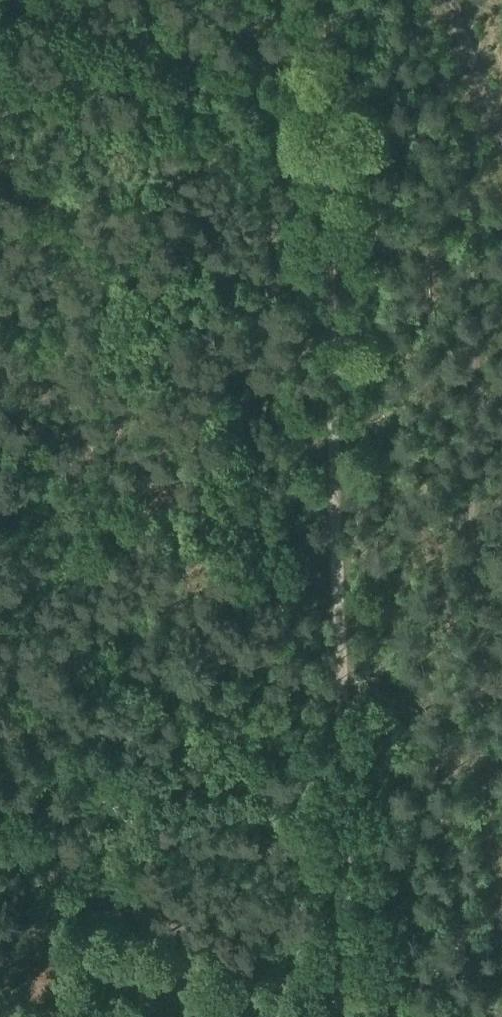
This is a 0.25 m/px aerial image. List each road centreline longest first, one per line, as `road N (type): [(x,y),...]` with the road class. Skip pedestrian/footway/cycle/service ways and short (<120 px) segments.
road 1 (track): [(320,1016),(352,954),(333,117)]
road 2 (track): [(438,0),(501,159)]

